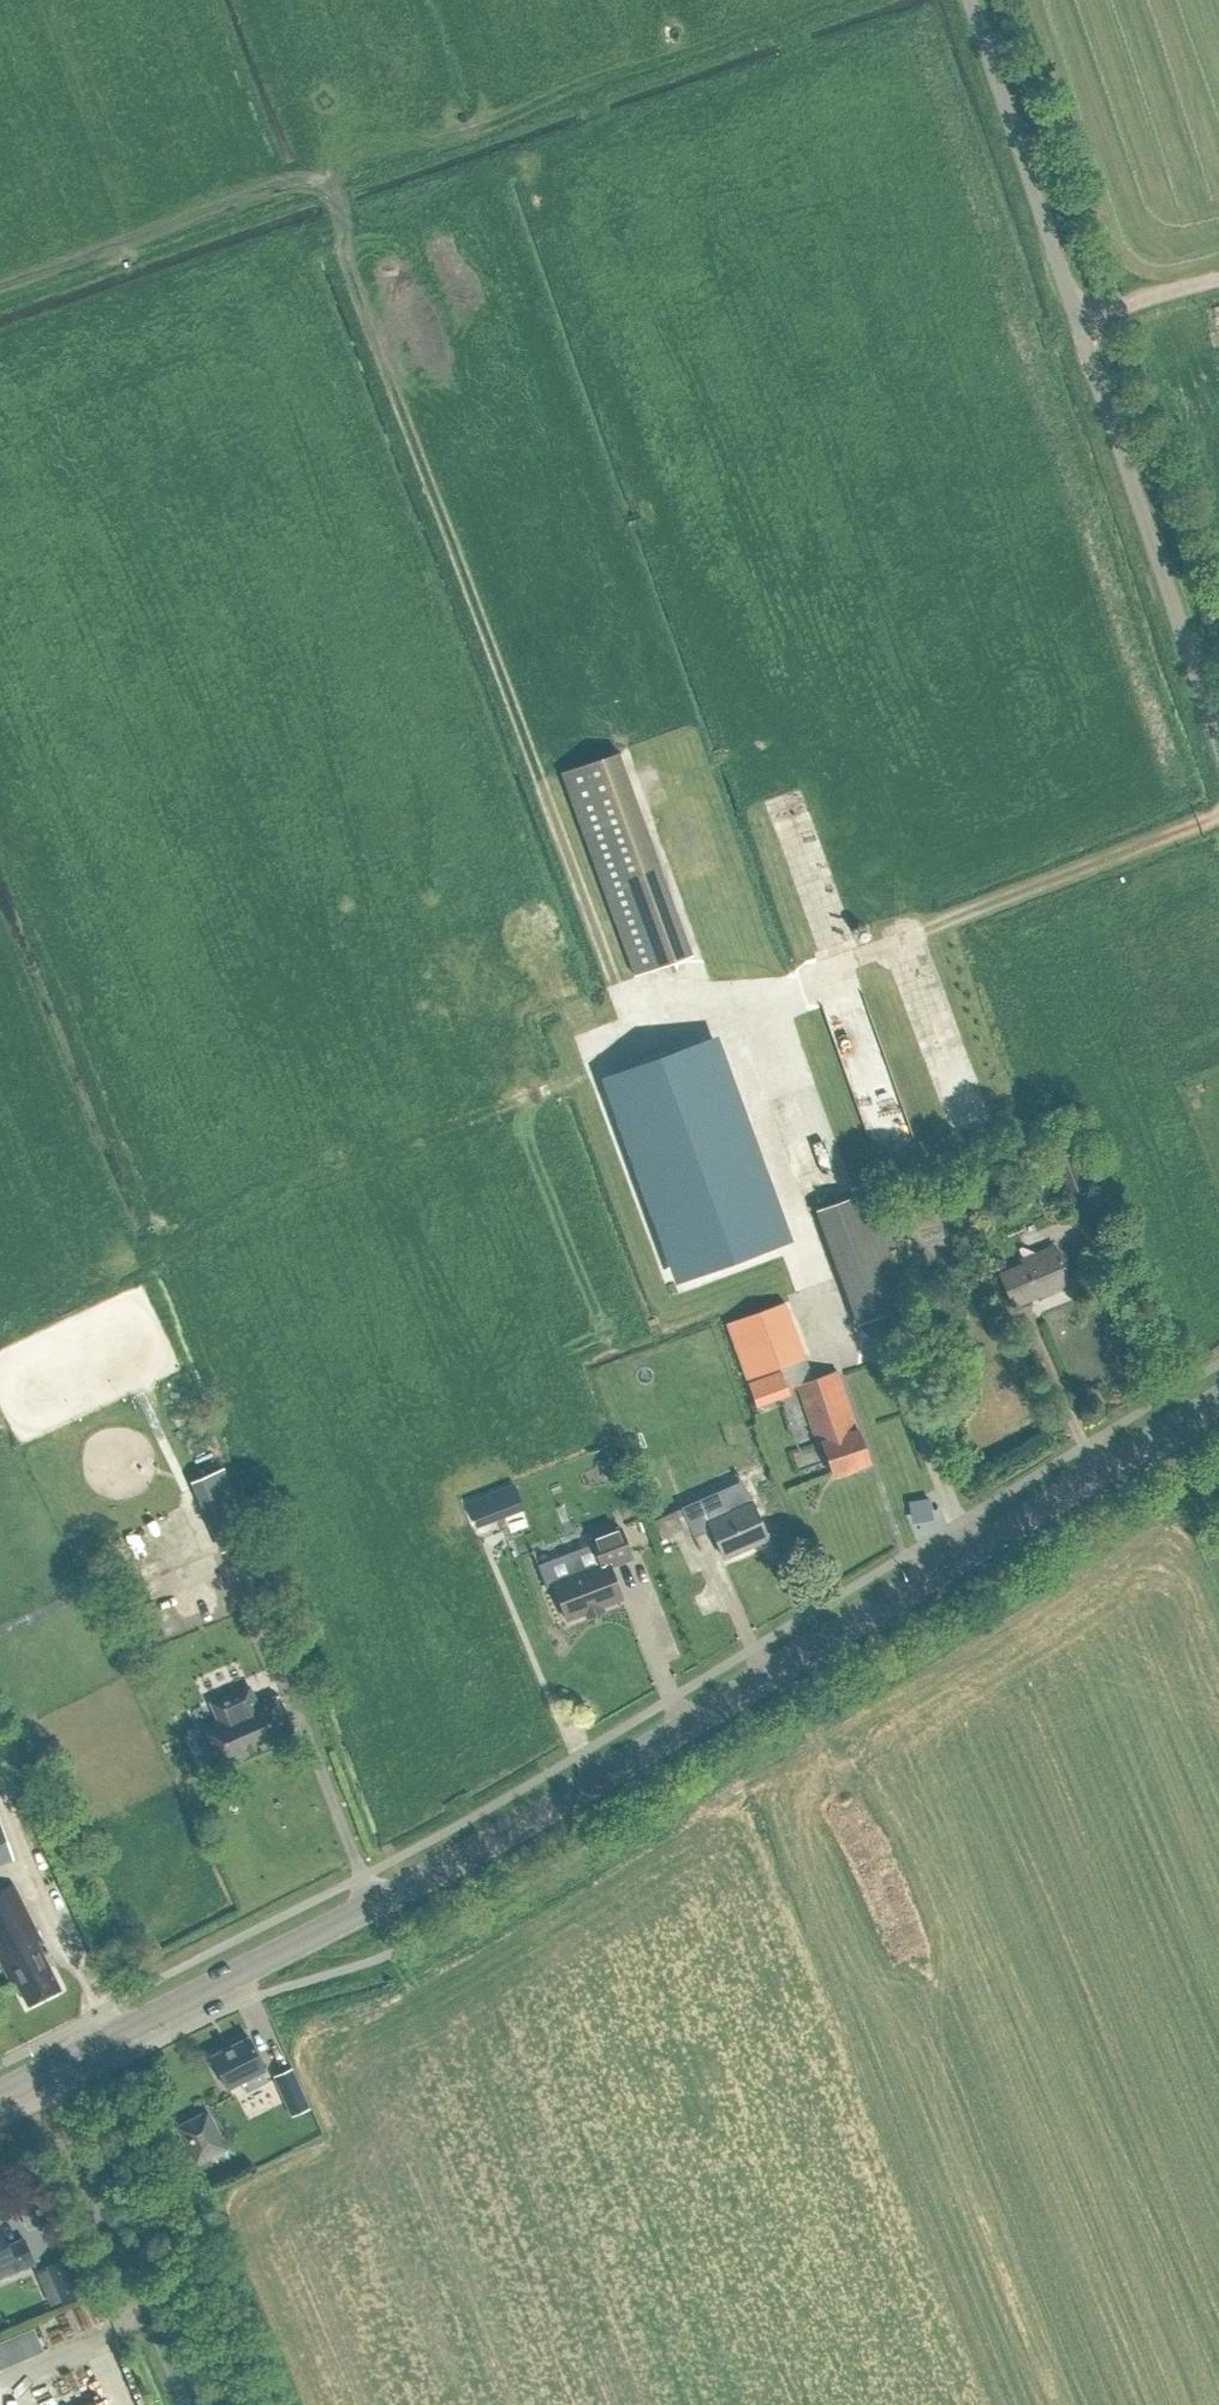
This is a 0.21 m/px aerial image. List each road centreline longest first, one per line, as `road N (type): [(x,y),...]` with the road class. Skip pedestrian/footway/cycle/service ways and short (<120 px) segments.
road 1 (tertiary): [(40,2072),(583,1788),(1218,1400)]
road 2 (unclassified): [(1218,747),(968,0)]
road 3 (unclassified): [(186,2404),(40,2072)]

